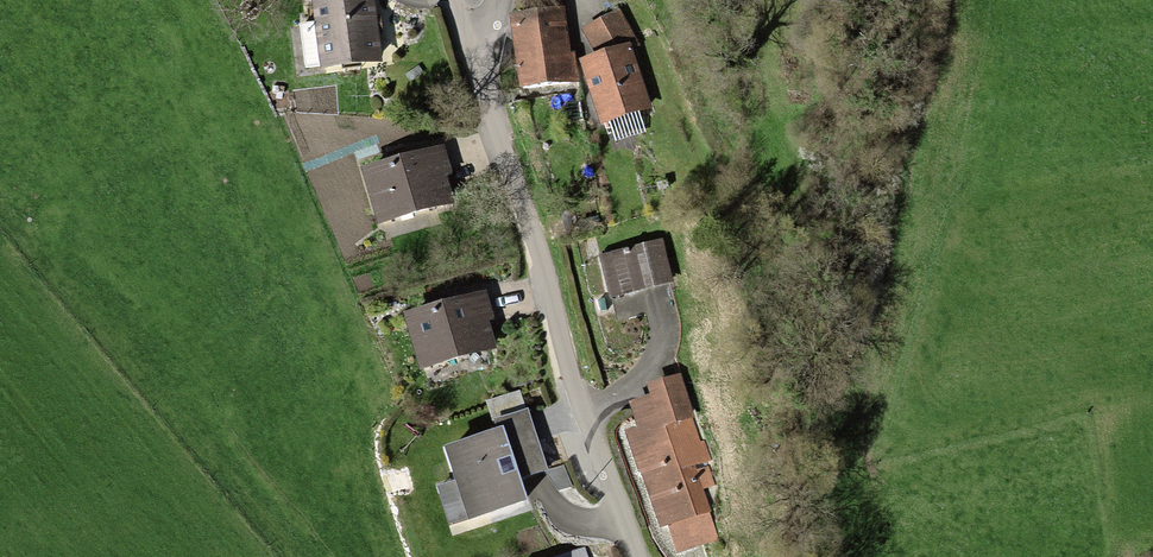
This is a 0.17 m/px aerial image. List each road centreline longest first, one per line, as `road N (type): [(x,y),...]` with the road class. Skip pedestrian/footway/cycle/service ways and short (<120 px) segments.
road 1 (residential): [(641,556),(476,63)]

